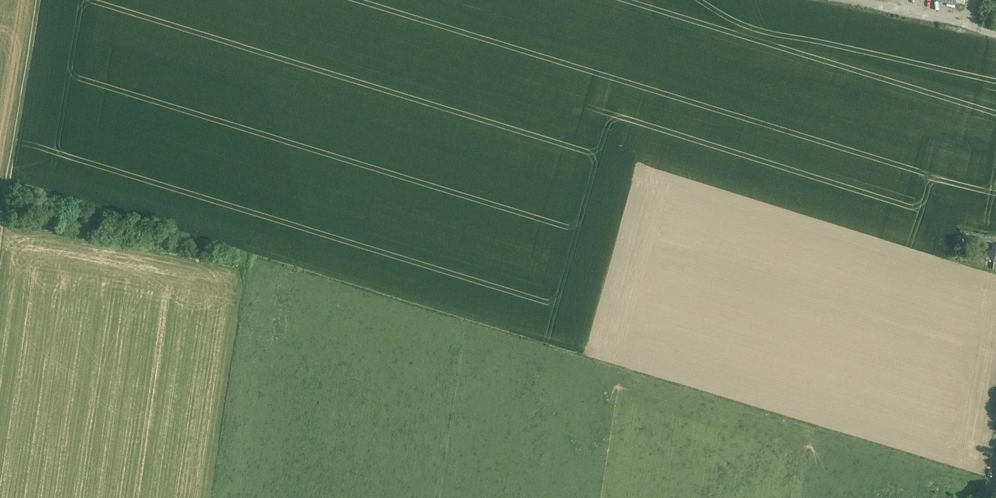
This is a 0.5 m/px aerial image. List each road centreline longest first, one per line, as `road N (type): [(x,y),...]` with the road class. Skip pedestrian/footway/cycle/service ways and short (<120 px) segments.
road 1 (track): [(0,234),(37,0)]
road 2 (track): [(848,0),(995,33)]

